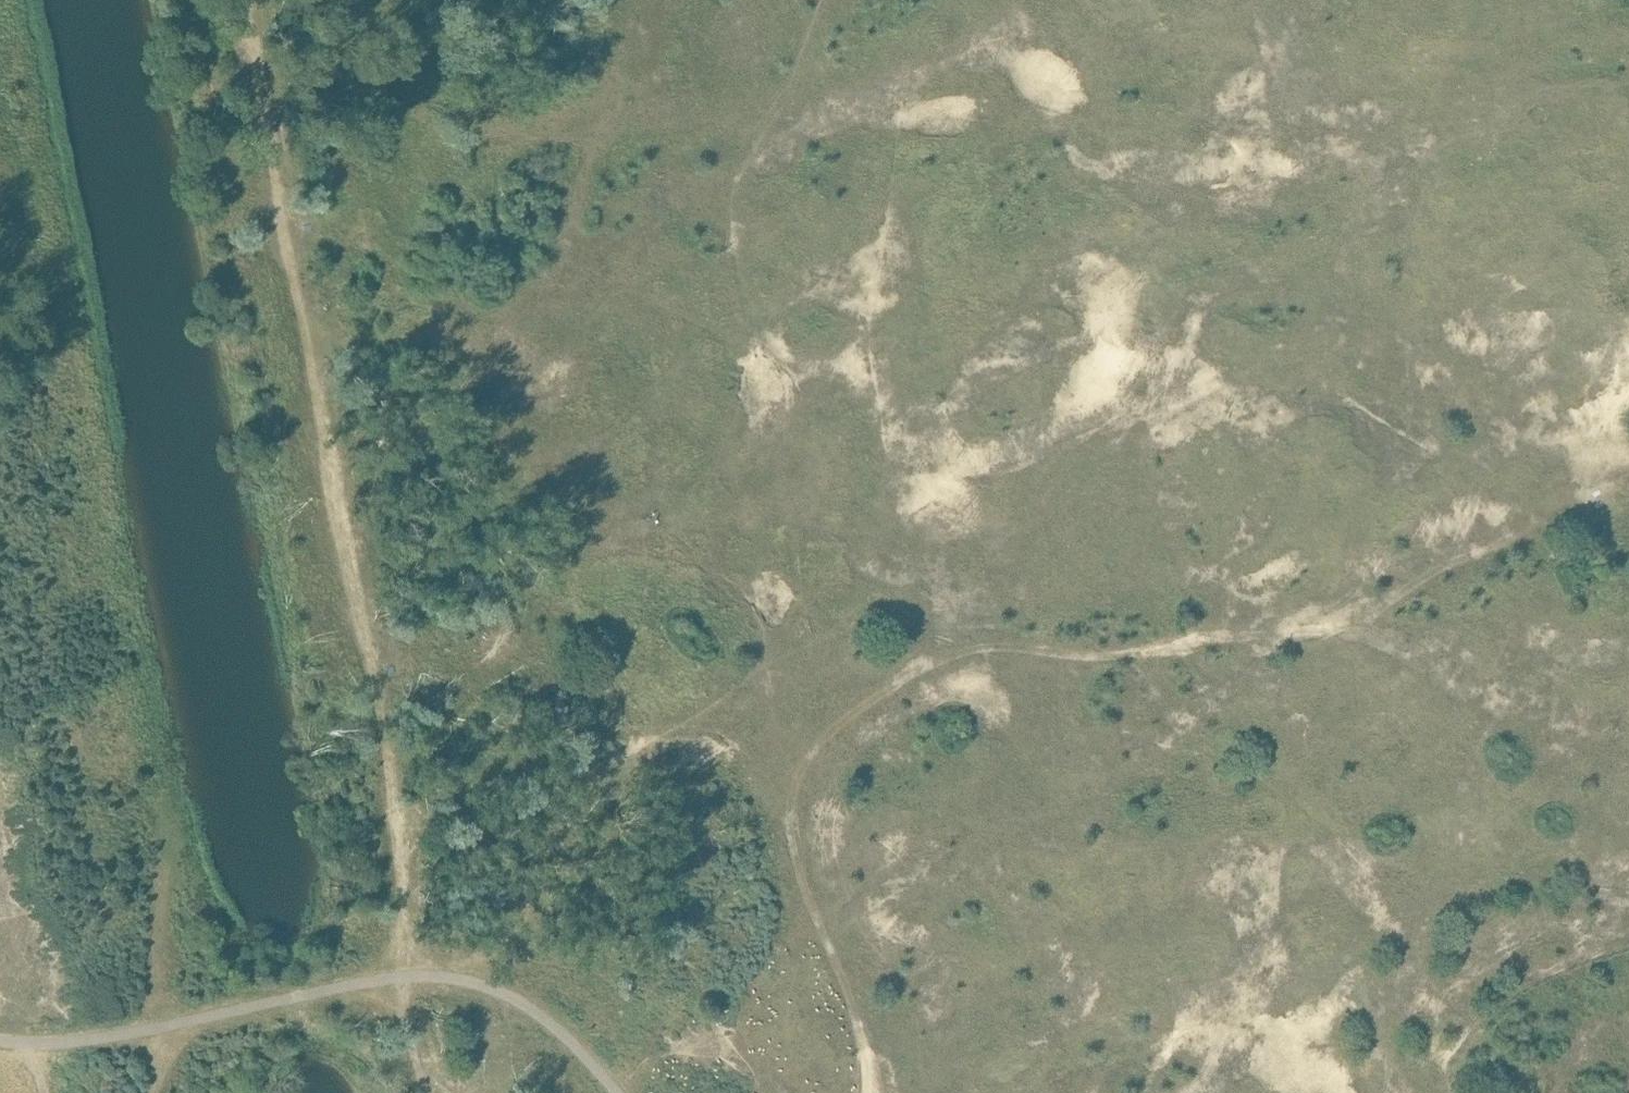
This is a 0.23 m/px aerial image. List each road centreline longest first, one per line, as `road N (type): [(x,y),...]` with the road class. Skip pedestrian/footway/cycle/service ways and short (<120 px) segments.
road 1 (track): [(401,976),(400,820),(240,0)]
road 2 (track): [(0,1039),(85,1040),(401,976)]
road 3 (track): [(401,976),(471,981),(526,1004),(618,1092)]
road 4 (track): [(433,1092),(401,976)]

